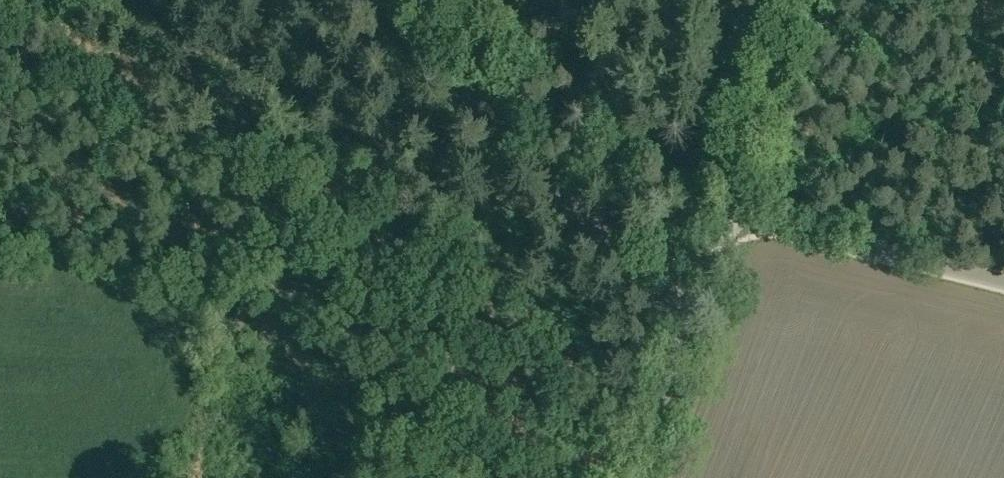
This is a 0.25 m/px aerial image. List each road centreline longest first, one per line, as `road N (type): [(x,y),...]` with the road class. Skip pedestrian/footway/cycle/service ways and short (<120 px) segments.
road 1 (tertiary): [(667,289),(364,0)]
road 2 (track): [(376,181),(643,440)]
road 3 (tertiary): [(1003,281),(724,215)]
road 4 (unclassified): [(724,215),(799,0)]
road 5 (tertiary): [(629,477),(674,343),(667,289)]

